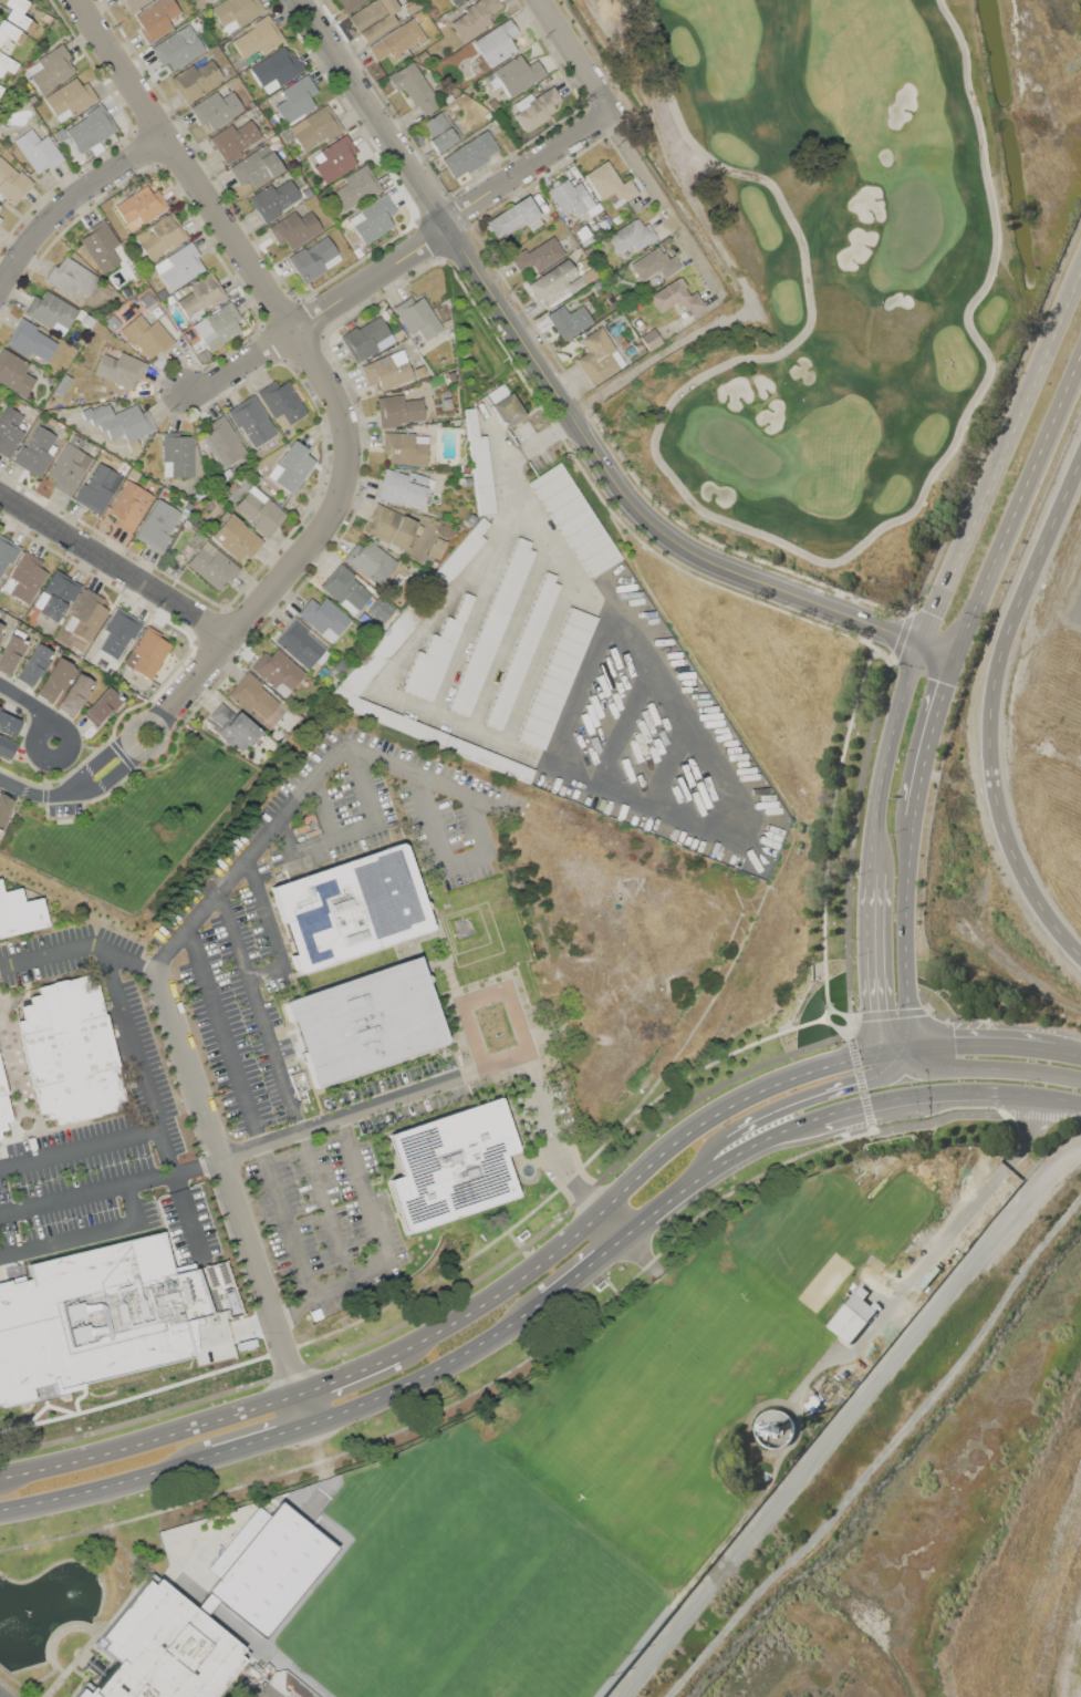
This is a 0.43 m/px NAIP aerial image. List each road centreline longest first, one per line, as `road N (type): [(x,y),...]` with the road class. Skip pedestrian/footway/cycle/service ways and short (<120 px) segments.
road 1 (secondary): [(923,644),(723,568),(649,520),(301,0)]
road 2 (residential): [(78,0),(336,396),(350,449),(341,504),(326,529),(156,725)]
road 3 (secondary): [(904,1052),(814,1072),(726,1110),(502,1295),(397,1356)]
road 4 (residential): [(613,114),(215,387),(187,393)]
road 5 (secondary): [(1080,277),(923,644)]
road 6 (secondary): [(958,658),(1080,366)]
road 7 (secondary): [(301,1395),(0,1478)]
road 8 (residential): [(235,639),(0,493)]
road 9 (secondary): [(312,1428),(462,1359),(548,1303)]
road 10 (secondary): [(817,1122),(946,1093),(1052,1098)]
road 11 (secondary): [(923,644),(884,785),(876,875)]
road 12 (residential): [(0,294),(29,248),(82,195),(169,138)]
road 13 (secondary): [(0,1514),(216,1458)]
road 14 (residential): [(613,114),(620,137),(728,301)]
road 15 (secondary): [(727,1139),(865,1083),(904,1052)]
road 16 (secondary): [(911,1015),(917,817)]
road 17 (secondary): [(904,1052),(928,1067),(1080,1080)]
road 18 (secondary): [(663,1210),(750,1149),(817,1122)]
road 19 (secondary): [(917,817),(958,658)]
road 20 (residential): [(0,779),(62,797),(94,783),(132,748)]
road 21 (secondary): [(1053,1052),(904,1052)]
road 22 (secondary): [(876,875),(882,1016)]
road 23 (residential): [(542,0),(613,114)]

